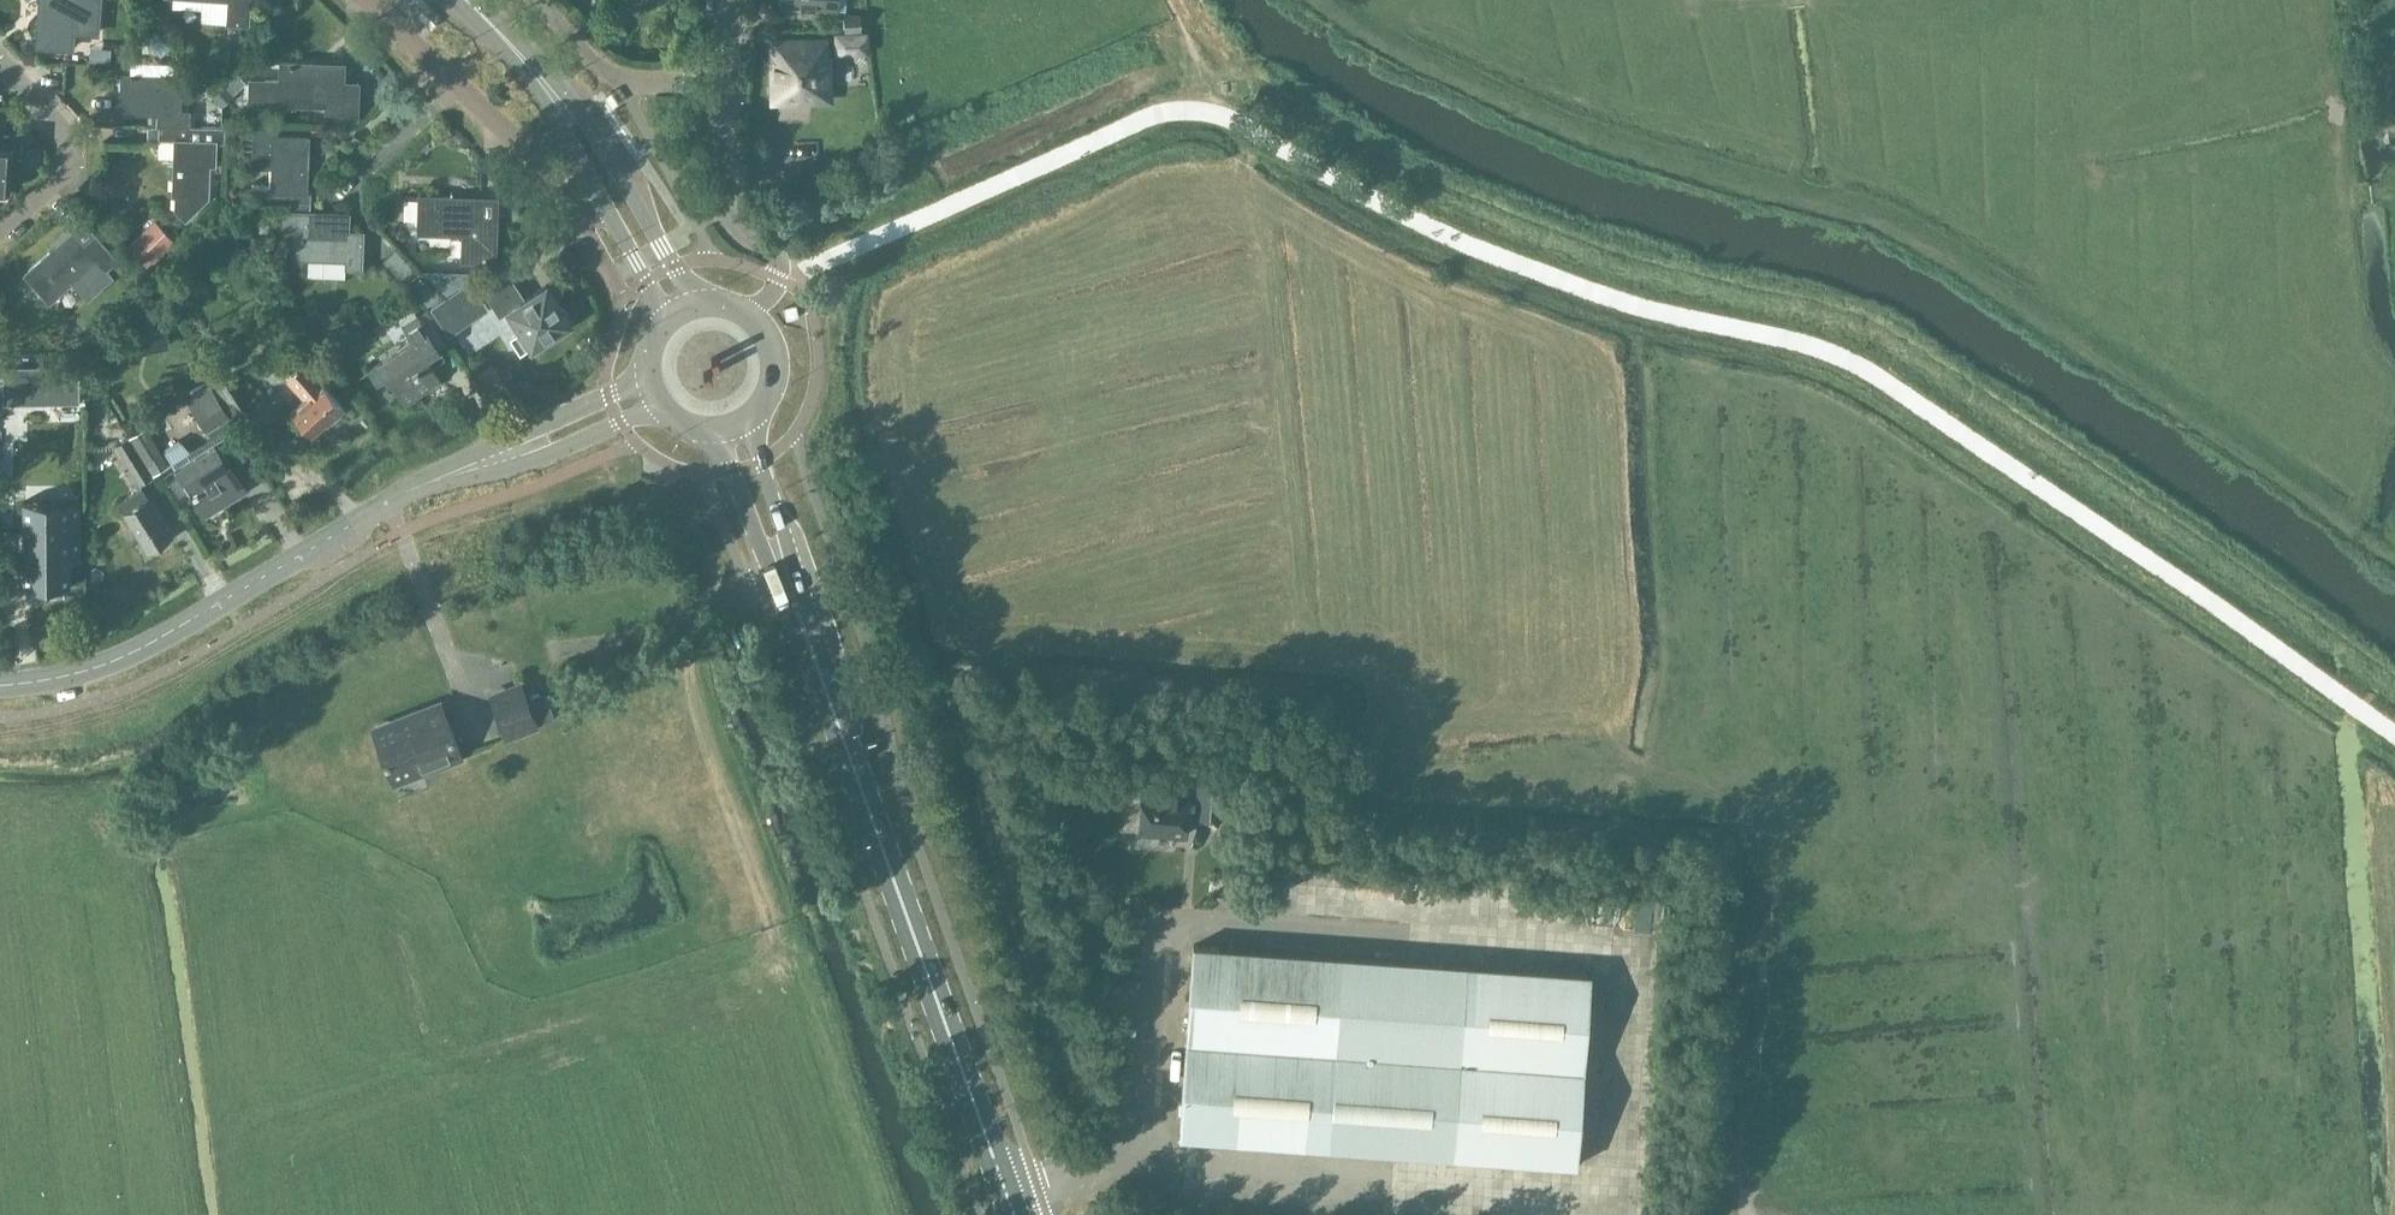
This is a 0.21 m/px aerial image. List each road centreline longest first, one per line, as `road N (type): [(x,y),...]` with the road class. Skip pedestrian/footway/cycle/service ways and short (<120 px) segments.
road 1 (unclassified): [(0,686),(129,655),(417,491),(657,395)]
road 2 (secondary): [(1015,1214),(787,579)]
road 3 (track): [(785,958),(693,688),(686,628),(699,607),(784,574)]
road 4 (secondary): [(695,312),(578,105),(507,41)]
road 5 (residential): [(375,0),(500,119),(578,209)]
road 6 (residential): [(729,86),(733,231),(777,253),(785,266),(753,321)]
road 7 (residential): [(0,230),(63,176),(70,160),(0,66)]
road 8 (secondary): [(507,41),(609,215)]
road 9 (secondary): [(711,433),(758,539),(787,579)]
road 10 (secondary): [(787,579),(782,533),(747,425)]
road 11 (secondary): [(609,215),(669,328)]
road 12 (unclassified): [(729,86),(607,78)]
road 13 (secondary): [(747,425),(762,412),(778,375),(775,354),(753,321)]

